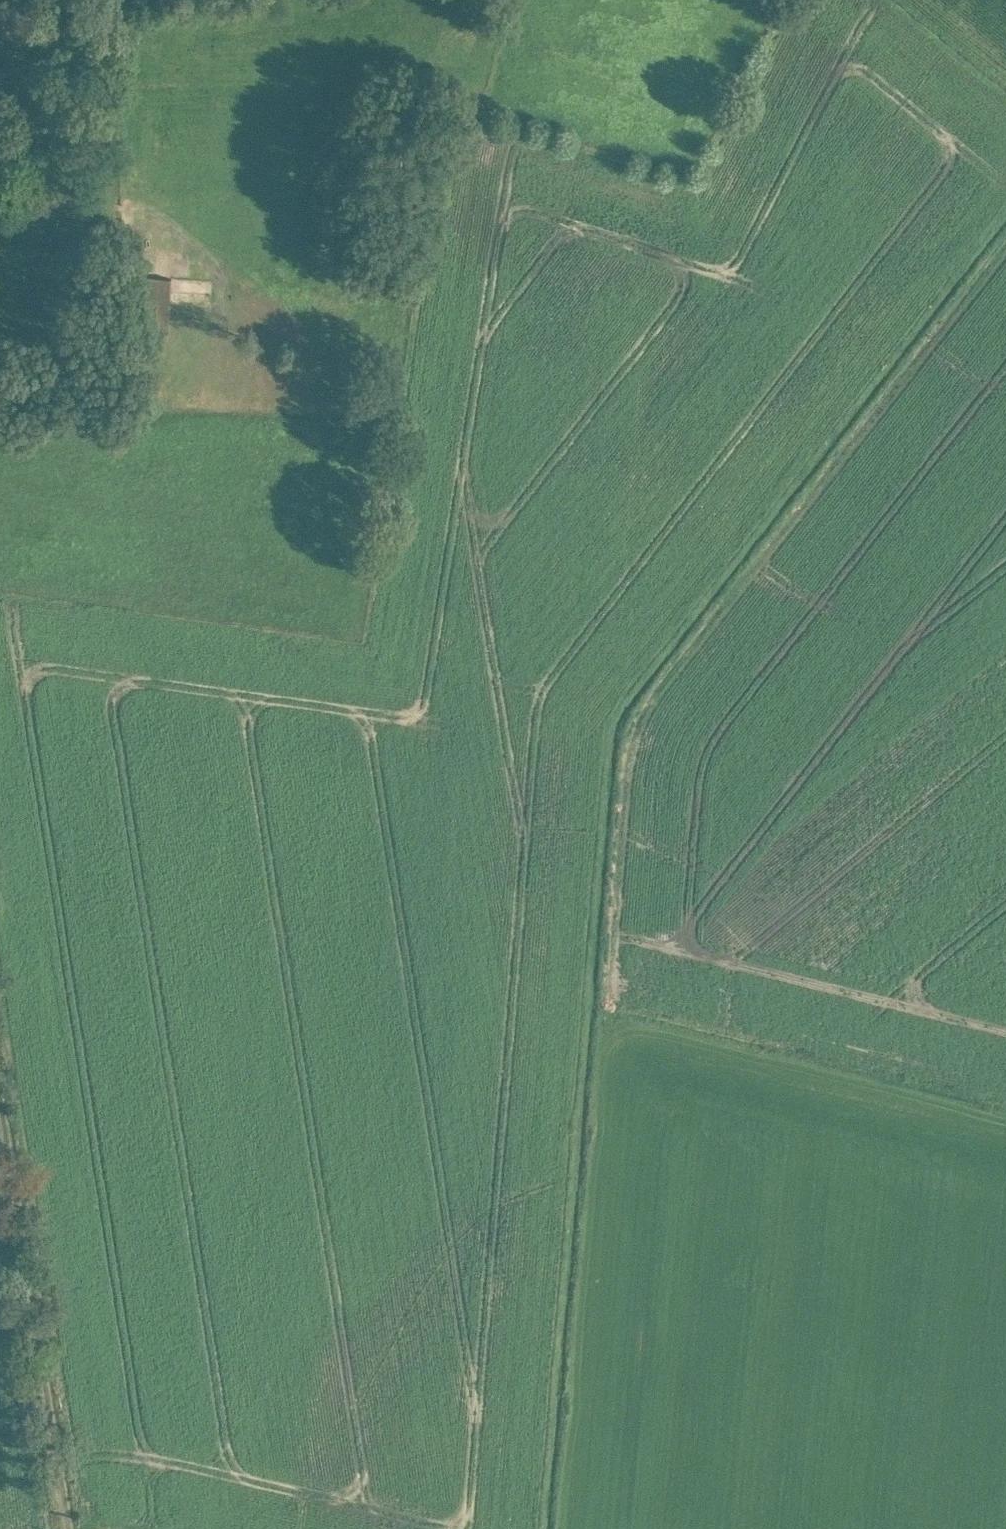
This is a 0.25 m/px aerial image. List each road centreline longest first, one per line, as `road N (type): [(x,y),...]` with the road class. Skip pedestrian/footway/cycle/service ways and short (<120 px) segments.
road 1 (track): [(69,1528),(0,1092)]

